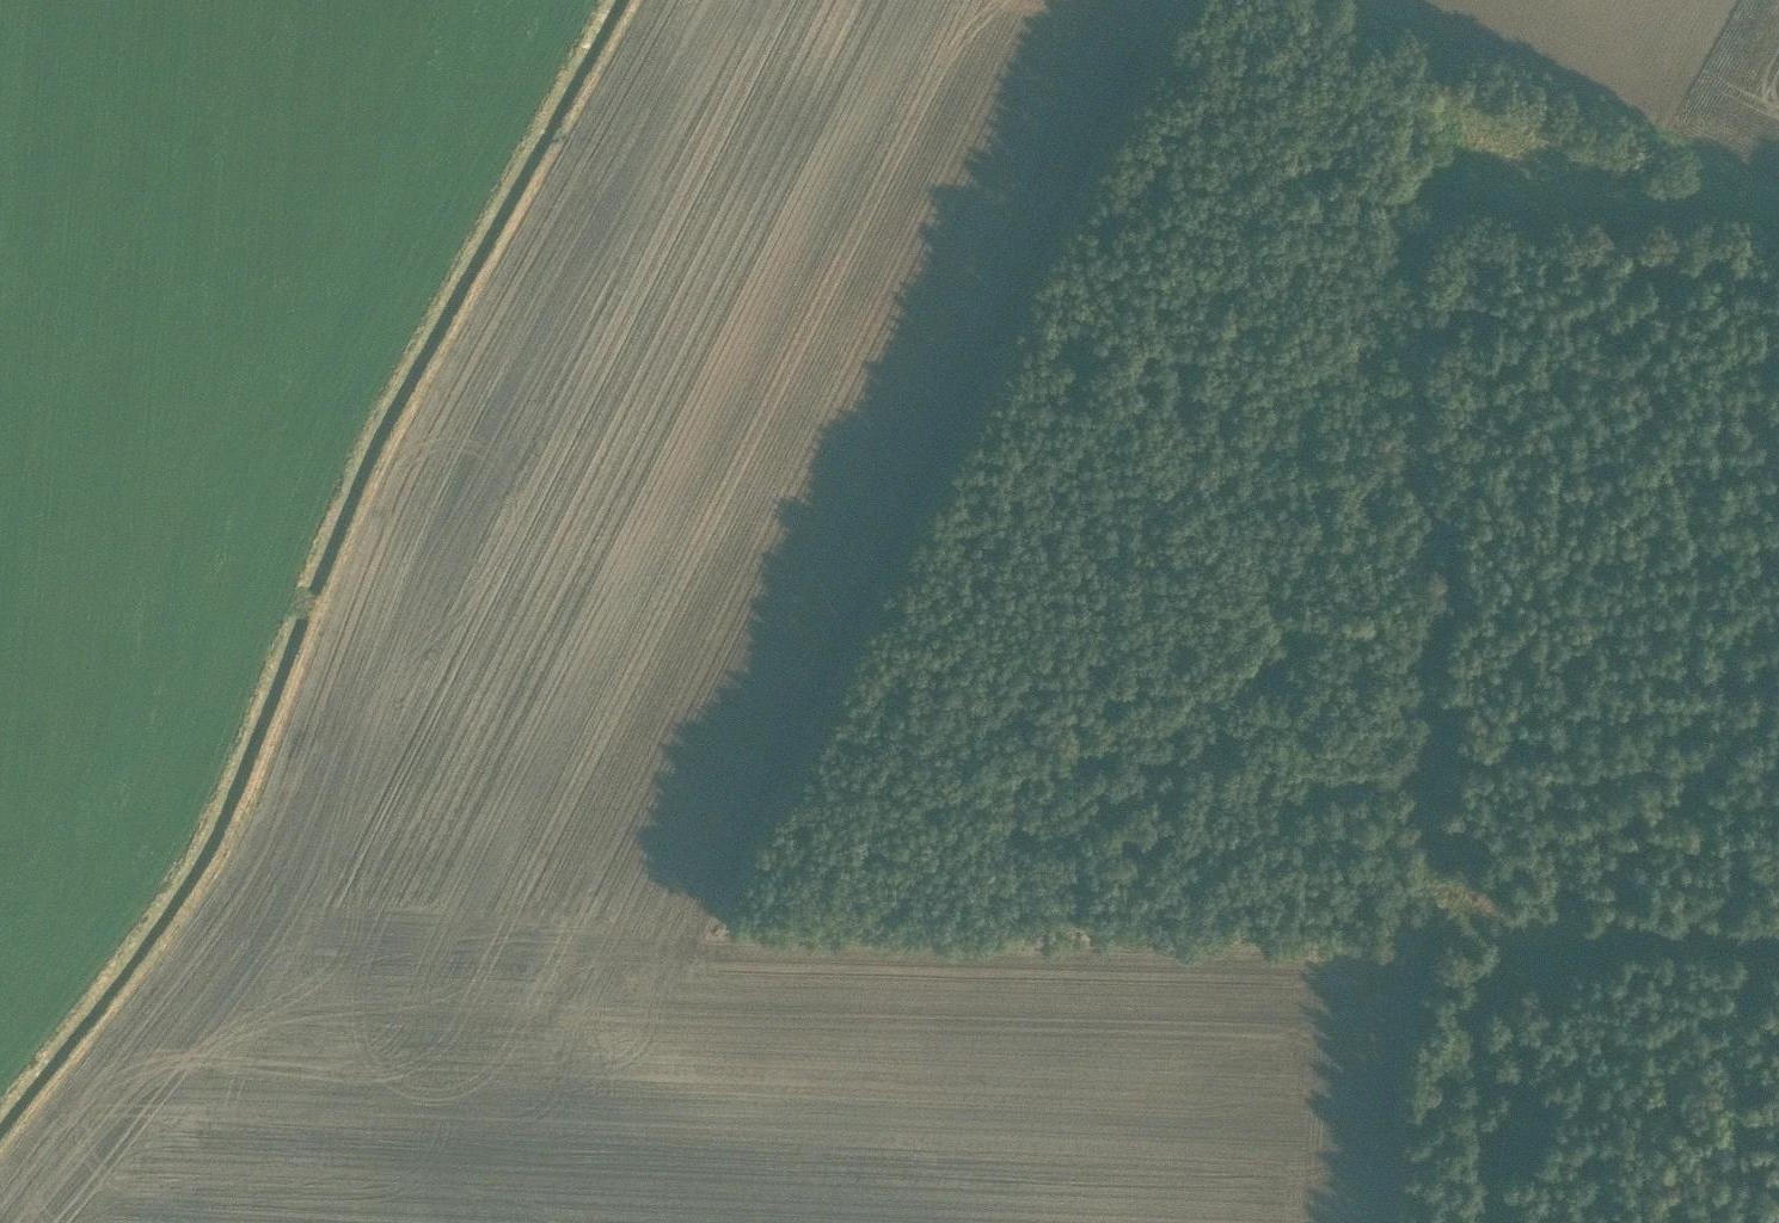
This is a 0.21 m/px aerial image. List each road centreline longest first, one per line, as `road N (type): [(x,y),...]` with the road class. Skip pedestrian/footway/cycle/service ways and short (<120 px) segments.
road 1 (track): [(1357,0),(1778,194)]

